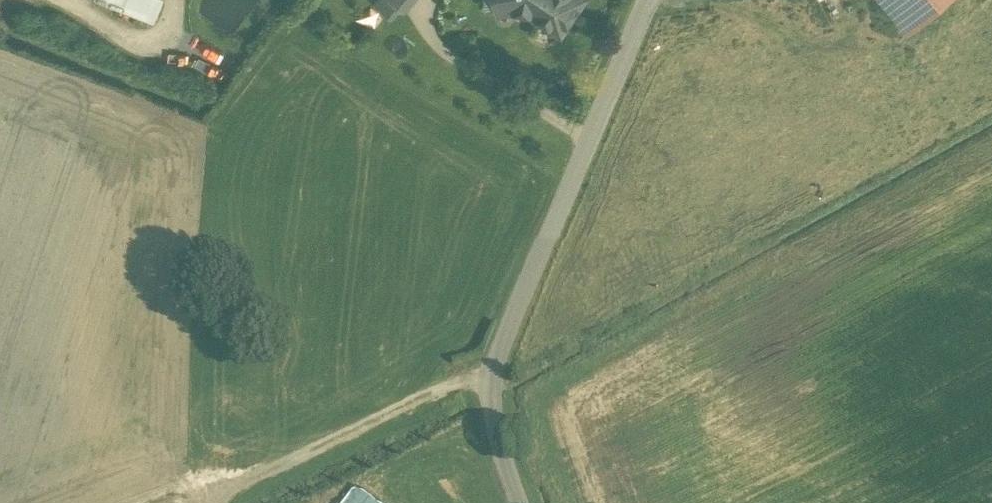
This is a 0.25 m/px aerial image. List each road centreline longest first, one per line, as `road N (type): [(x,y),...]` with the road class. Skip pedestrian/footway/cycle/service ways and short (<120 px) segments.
road 1 (unclassified): [(521,502),(497,413),(502,361),(644,0)]
road 2 (track): [(498,381),(437,396),(212,502)]

